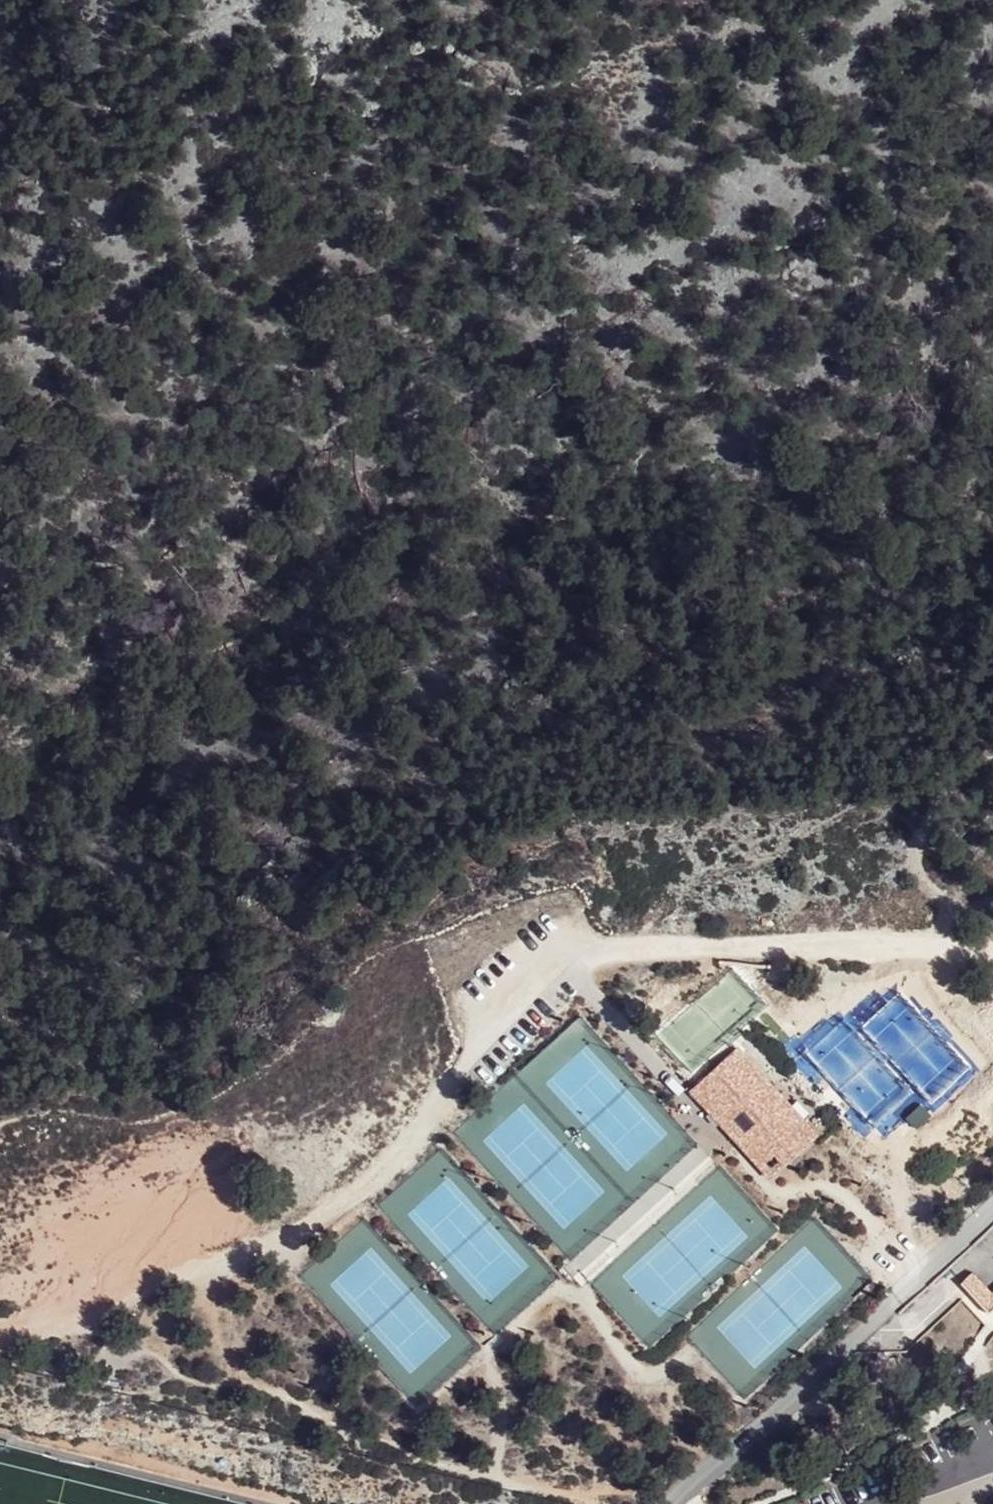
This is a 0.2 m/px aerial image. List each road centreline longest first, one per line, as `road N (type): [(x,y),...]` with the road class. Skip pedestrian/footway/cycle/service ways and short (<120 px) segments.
road 1 (track): [(560,957),(401,1155),(294,1236),(40,1322),(0,1321)]
road 2 (unclassified): [(676,1503),(992,1209)]

